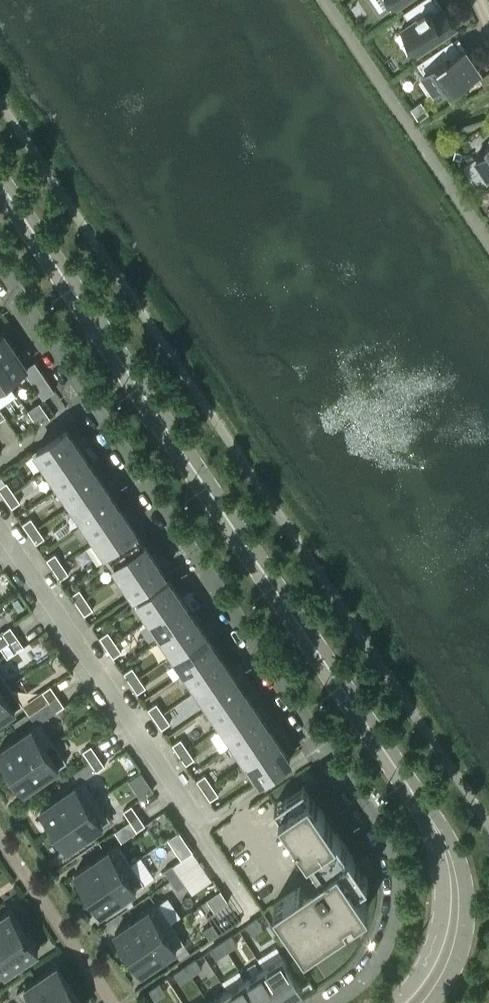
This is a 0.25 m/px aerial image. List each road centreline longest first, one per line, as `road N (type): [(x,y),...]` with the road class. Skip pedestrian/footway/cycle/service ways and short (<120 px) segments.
road 1 (tertiary): [(0,185),(426,810),(448,860),(455,901),(435,982),(414,1002)]
road 2 (residential): [(0,276),(372,828),(390,868),(394,909),(367,974),(333,1002)]

